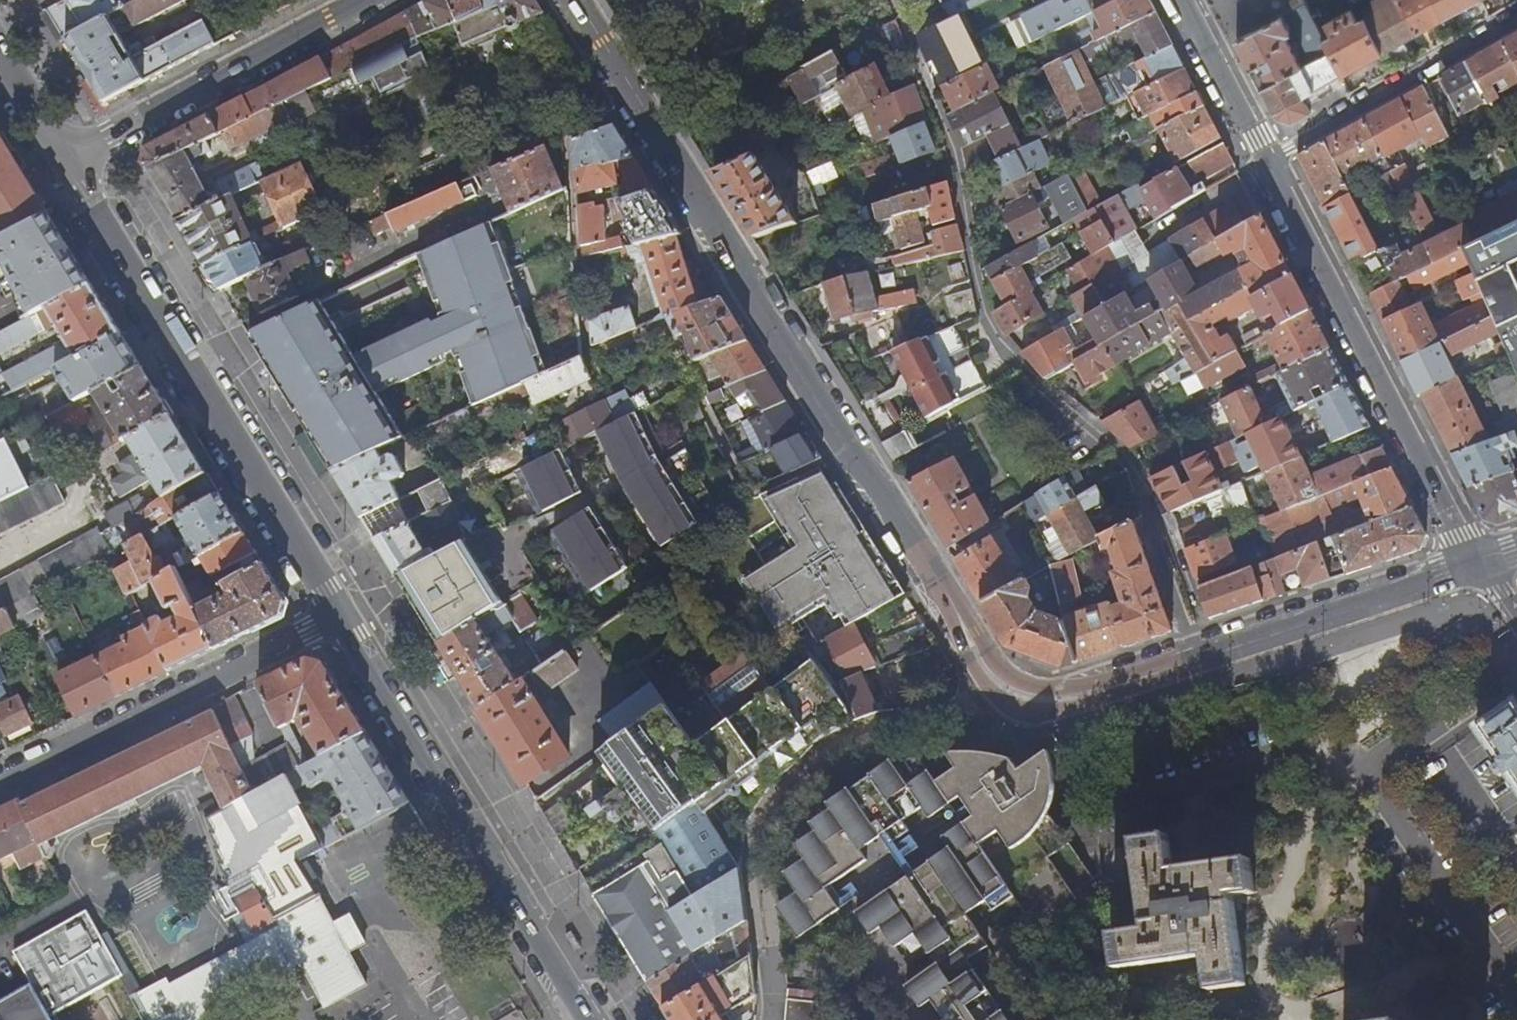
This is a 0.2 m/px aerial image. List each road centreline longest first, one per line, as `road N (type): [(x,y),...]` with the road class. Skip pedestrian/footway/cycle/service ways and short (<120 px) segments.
road 1 (secondary): [(568,0),(936,578)]
road 2 (secondary): [(339,617),(67,156)]
road 3 (secondary): [(591,1019),(339,617)]
road 4 (residential): [(1267,160),(1459,536),(1484,562)]
road 5 (residential): [(0,783),(339,617)]
road 6 (secondary): [(67,156),(369,0)]
road 7 (secondary): [(1173,670),(1484,562)]
road 8 (secondary): [(936,578),(970,669),(1010,710),(1078,709),(1173,670)]
road 9 (secondary): [(1173,670),(1074,690),(1028,688),(999,668),(936,578)]
road 10 (residential): [(1516,21),(1267,160)]
road 11 (residential): [(1183,0),(1267,160)]
road 12 (secondary): [(67,156),(0,49)]

